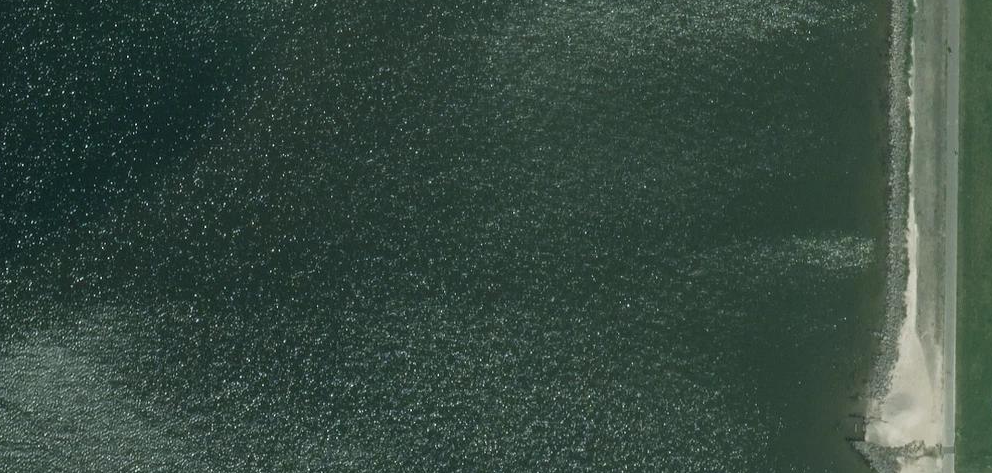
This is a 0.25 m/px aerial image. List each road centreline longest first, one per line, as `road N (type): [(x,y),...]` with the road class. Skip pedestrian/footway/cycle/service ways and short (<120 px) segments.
road 1 (unclassified): [(948,472),(952,0)]

